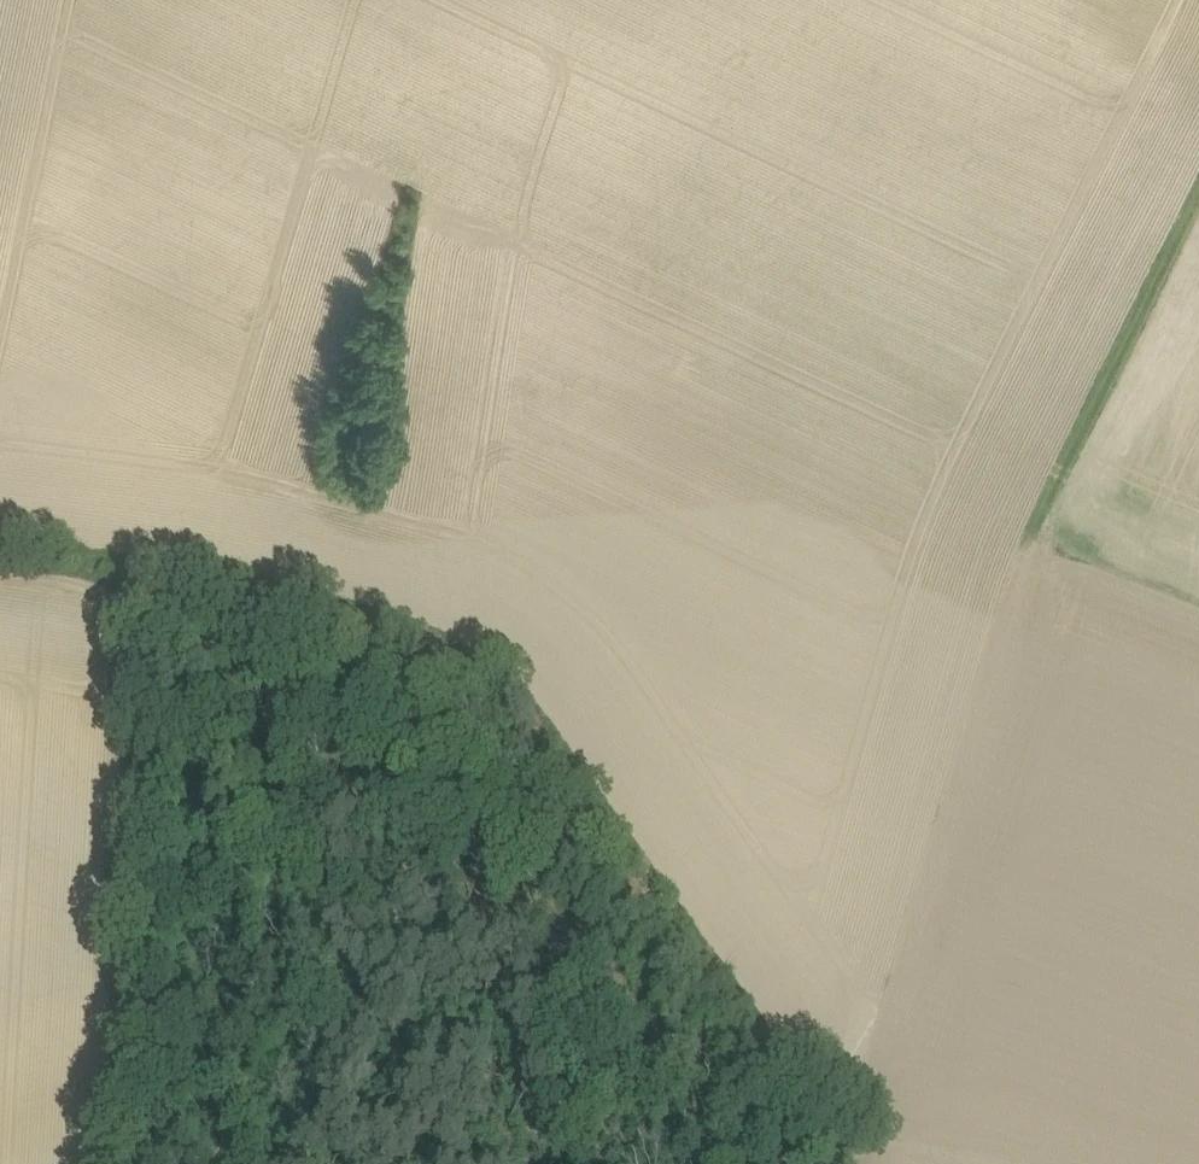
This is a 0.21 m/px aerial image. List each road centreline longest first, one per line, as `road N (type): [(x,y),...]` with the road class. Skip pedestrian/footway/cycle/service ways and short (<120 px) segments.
road 1 (track): [(0,570),(103,589),(139,615),(106,1163)]
road 2 (track): [(1198,186),(1033,522)]

